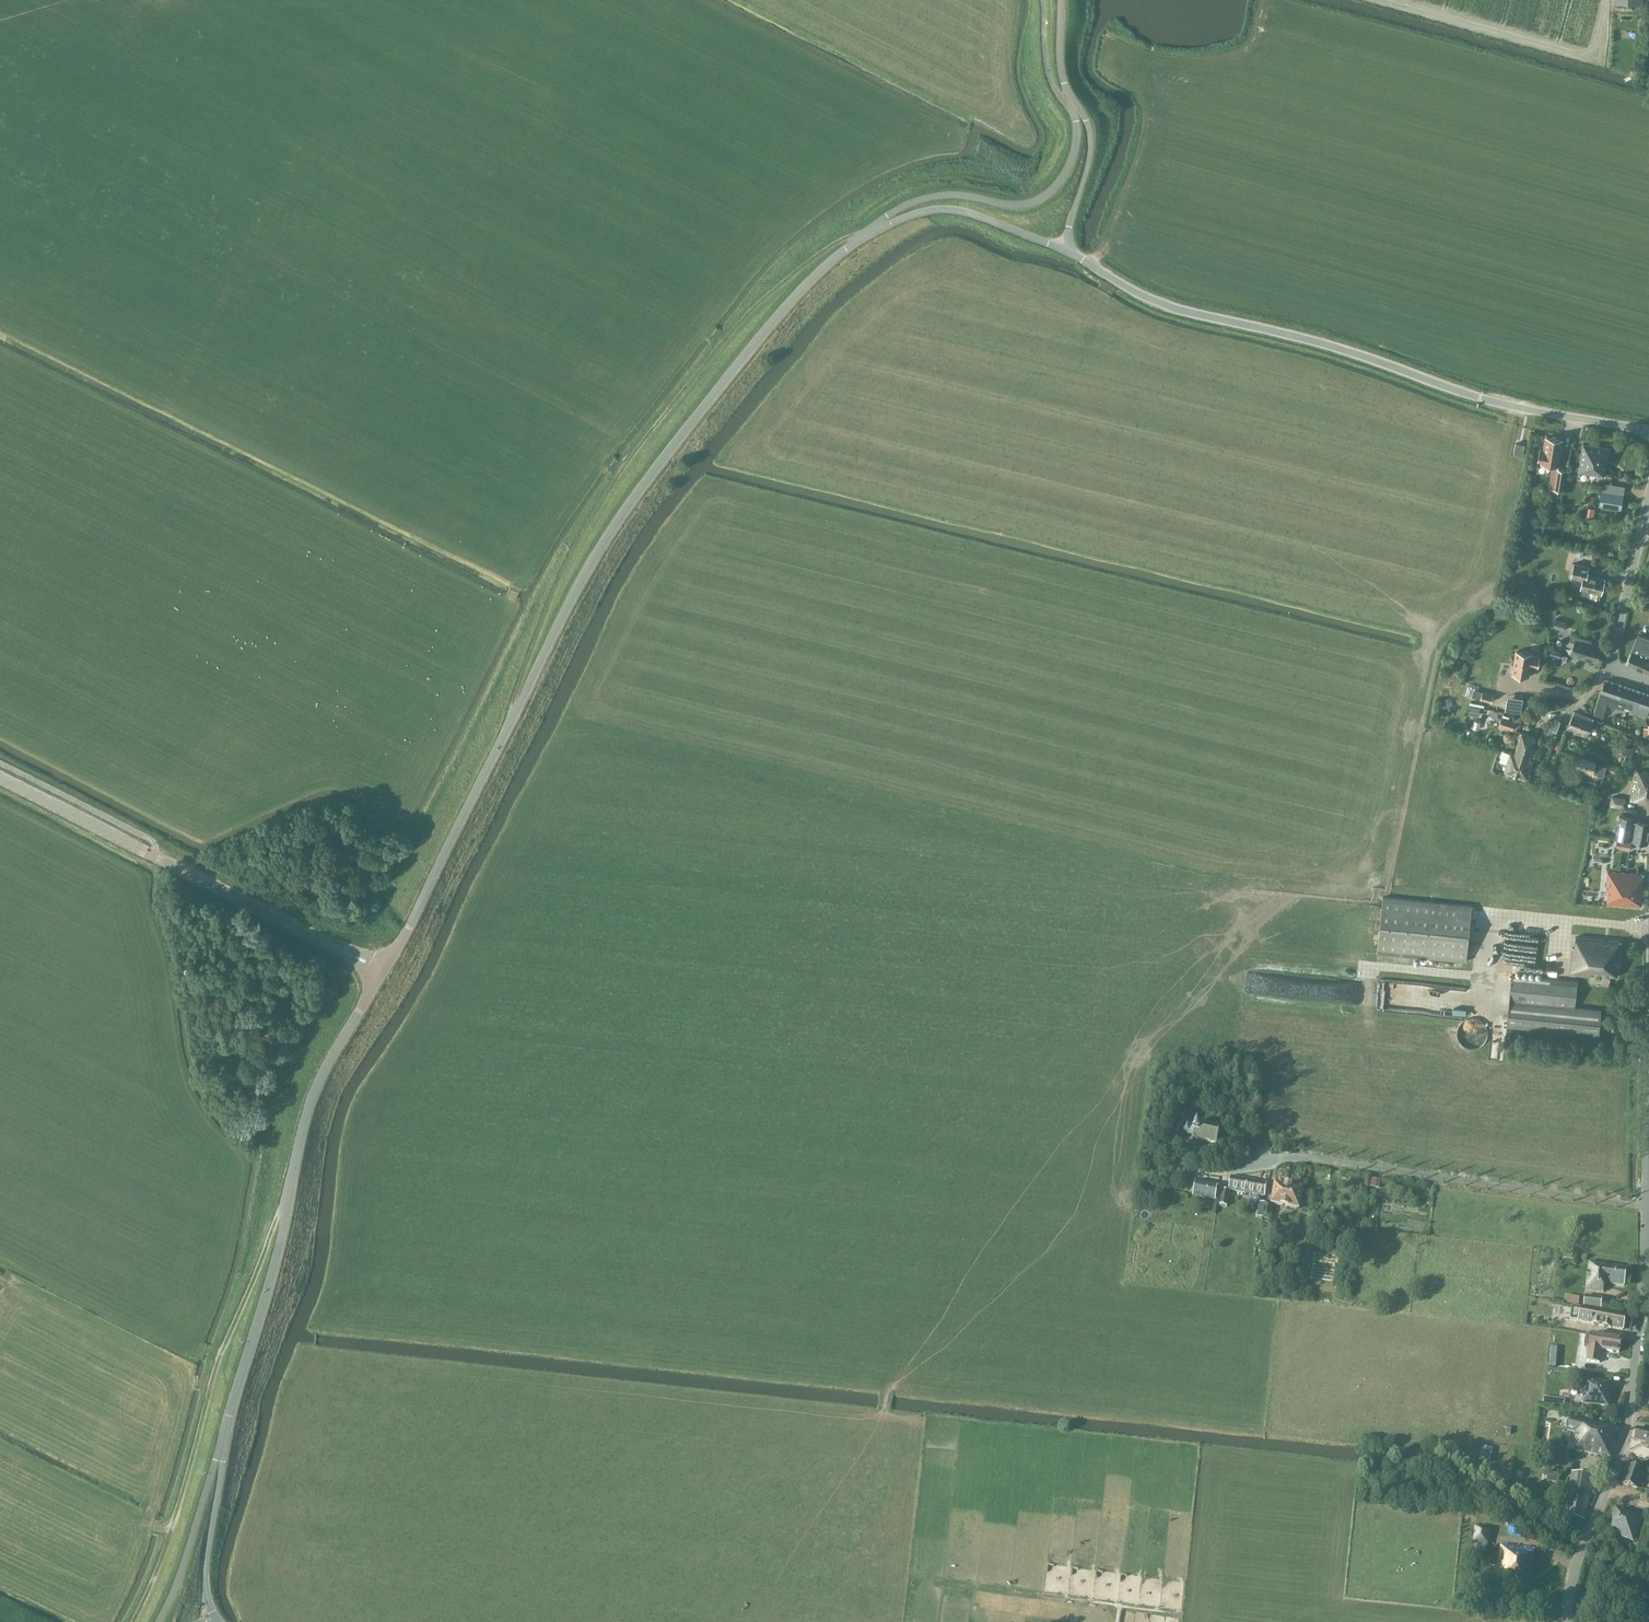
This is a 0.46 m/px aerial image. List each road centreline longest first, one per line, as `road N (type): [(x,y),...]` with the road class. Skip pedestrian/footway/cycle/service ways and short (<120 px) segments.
road 1 (tertiary): [(381,969),(569,600),(632,499),(766,329),(856,240)]
road 2 (residential): [(1566,1621),(1571,1576),(1619,1455),(1631,1394),(1646,1222),(1648,1014)]
road 3 (track): [(856,240),(829,248),(743,320),(622,471),(543,611),(507,727)]
road 4 (tertiary): [(1648,432),(1480,398),(1306,339),(1180,311),(1064,249)]
road 5 (tertiary): [(228,1419),(273,1269),(306,1110),(381,969)]
road 6 (track): [(130,1621),(168,1528),(216,1355),(289,1196)]
road 7 (tertiary): [(381,969),(0,780)]
road 8 (unclassified): [(856,240),(927,197),(1014,204),(1041,198),(1075,147),(1070,100)]
road 9 (tertiary): [(1064,249),(942,209),(856,240)]
road 10 (unclassified): [(158,1621),(228,1419)]
road 11 (tertiary): [(214,1621),(205,1573),(228,1419)]
road 12 (residential): [(1612,671),(1648,493)]
road 13 (unclassified): [(1064,249),(1090,147),(1087,122),(1070,100)]
road 14 (residential): [(1503,681),(1580,701),(1612,671)]

